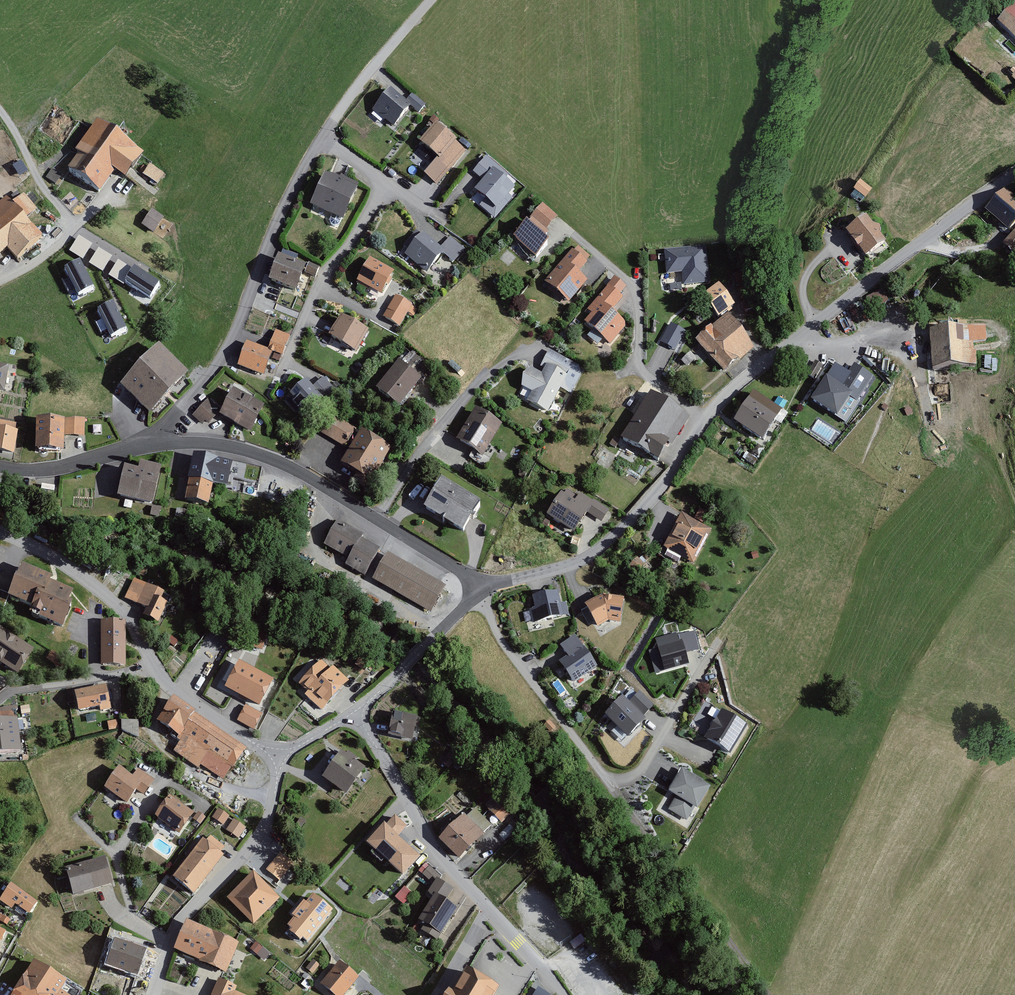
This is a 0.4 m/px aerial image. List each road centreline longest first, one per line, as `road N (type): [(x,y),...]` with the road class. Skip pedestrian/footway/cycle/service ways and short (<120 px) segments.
road 1 (residential): [(479,592),(588,558),(656,491),(694,417),(1014,172)]
road 2 (residential): [(479,592),(515,660),(611,781),(644,769),(716,642)]
road 3 (residential): [(156,442),(216,443),(266,457),(429,548),(479,592)]
road 4 (residential): [(0,532),(100,590),(131,621),(169,686),(275,759)]
road 5 (unclassified): [(156,442),(229,351),(278,223),(325,137)]
road 6 (residential): [(325,137),(383,187),(325,270),(282,372)]
road 7 (residential): [(146,994),(181,917),(262,837),(275,759)]
road 8 (residential): [(352,705),(422,835),(491,912)]
road 9 (unclassified): [(0,109),(72,226),(43,258),(0,281)]
road 10 (unclassified): [(325,137),(430,0)]
road 11 (residential): [(352,705),(479,592)]
road 12 (residential): [(0,467),(49,467),(156,442)]

